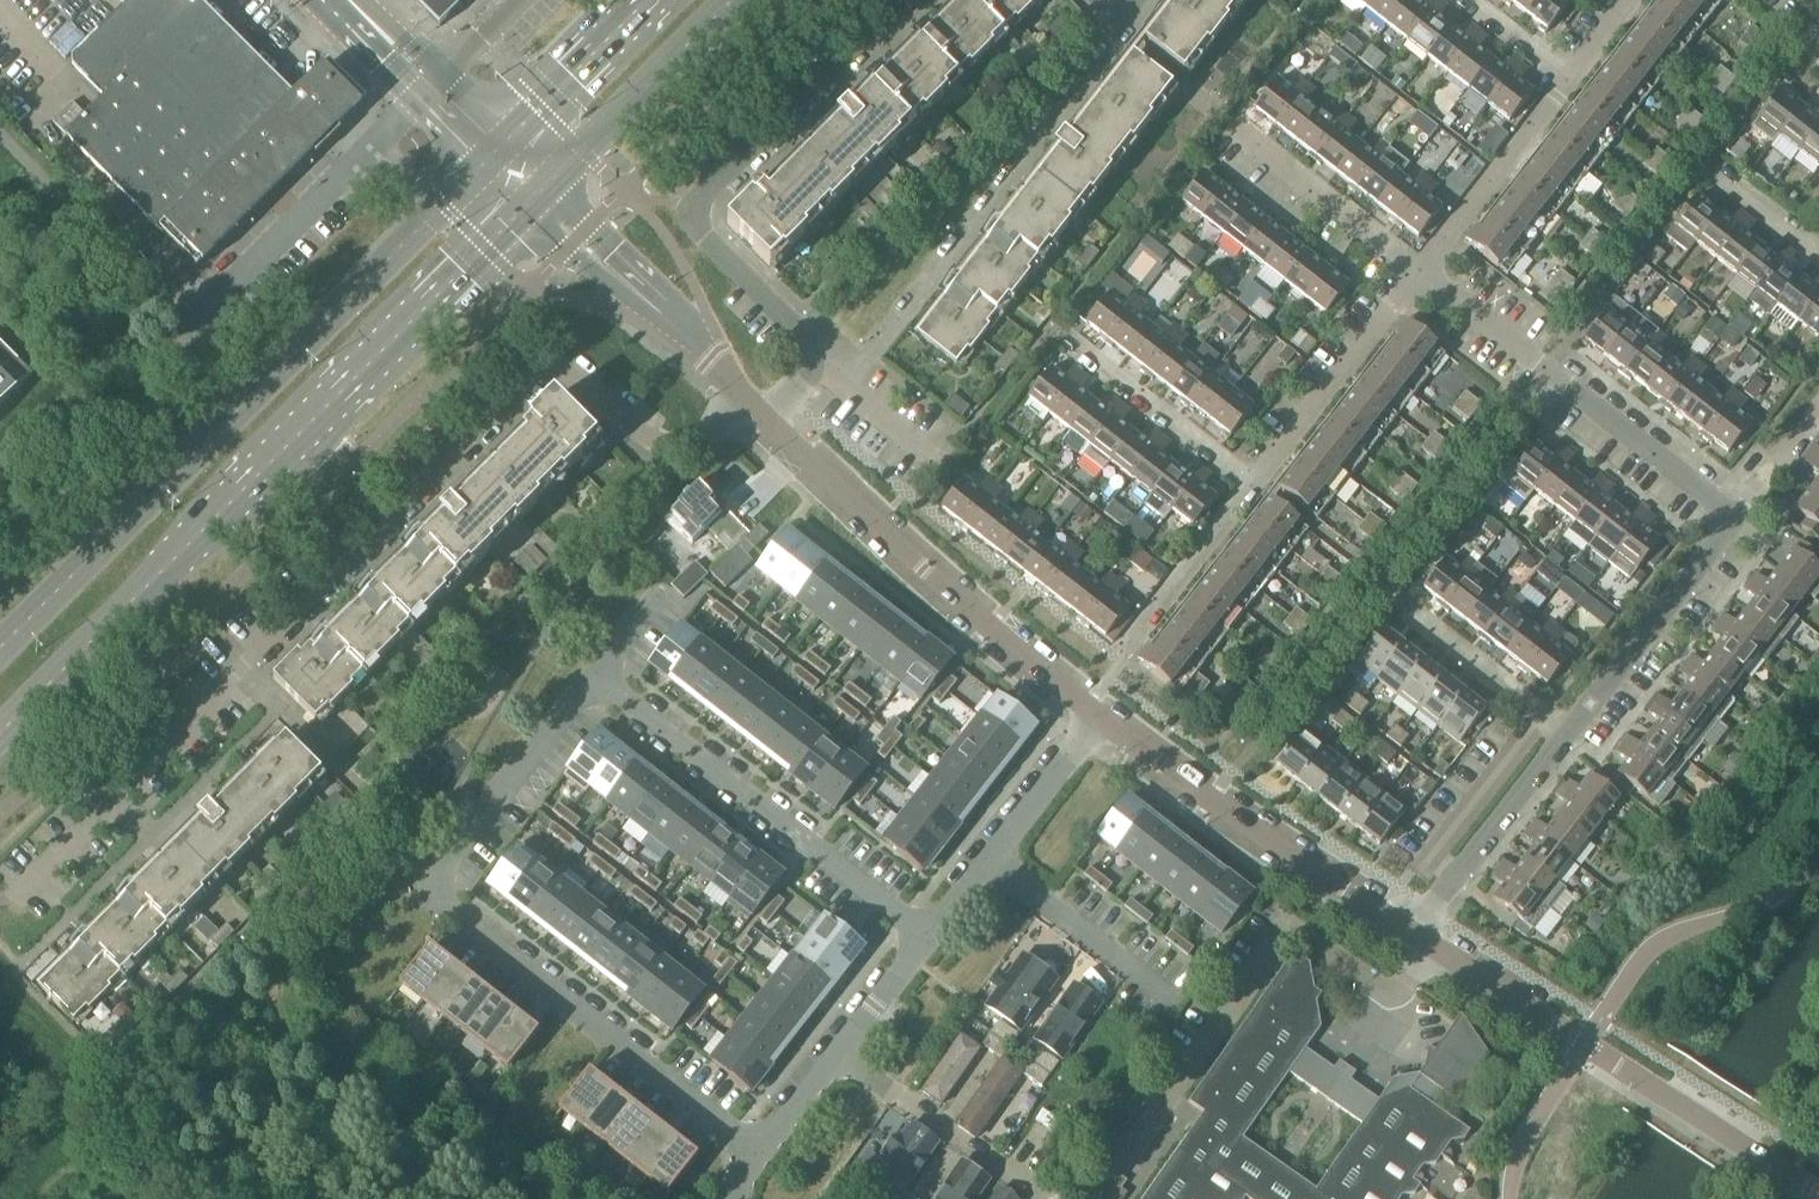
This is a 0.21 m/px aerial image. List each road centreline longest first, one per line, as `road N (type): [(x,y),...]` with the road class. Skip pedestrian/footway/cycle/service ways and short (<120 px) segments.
road 1 (residential): [(14,898),(522,376),(548,364),(566,370),(669,446),(702,438),(743,399)]
road 2 (secondary): [(0,732),(539,195)]
road 3 (secondary): [(491,157),(0,647)]
road 4 (residential): [(756,1155),(439,903),(433,888),(594,677)]
road 5 (residential): [(764,419),(812,366),(801,337),(693,226),(690,212),(896,0)]
road 6 (residential): [(1413,935),(1737,518)]
road 7 (residential): [(844,390),(1122,38),(1122,11),(1131,0)]
road 8 (unclassified): [(1097,717),(923,569),(764,419)]
road 9 (residential): [(594,677),(926,938)]
road 10 (residential): [(1737,518),(1418,270)]
road 11 (unclassified): [(1751,1152),(1413,935)]
road 12 (unclassified): [(1413,935),(1097,717)]
road 13 (unclassified): [(425,92),(188,331)]
road 14 (unclassified): [(743,399),(663,308),(539,195)]
road 15 (secondary): [(539,195),(733,0)]
road 16 (residential): [(1254,484),(1418,270)]
road 17 (residential): [(836,1053),(1046,1198)]
road 18 (residential): [(1418,270),(1572,82)]
road 19 (residential): [(989,857),(1175,1004)]
road 20 (residential): [(1418,270),(1238,134)]
road 21 (unclassified): [(1254,484),(1077,348)]
road 22 (secondary): [(648,0),(491,157)]
road 23 (residential): [(1129,642),(1254,484)]
road 24 (residential): [(989,857),(1097,717)]
road 25 (residential): [(836,1053),(926,938)]
road 26 (residential): [(1572,82),(1463,0)]
road 27 (residential): [(1737,518),(1818,412)]
road 28 (residential): [(756,1155),(836,1053)]
road 29 (unclassified): [(516,0),(425,92)]
road 30 (tertiary): [(425,92),(335,0)]
road 31 (residential): [(1818,247),(1721,172)]

